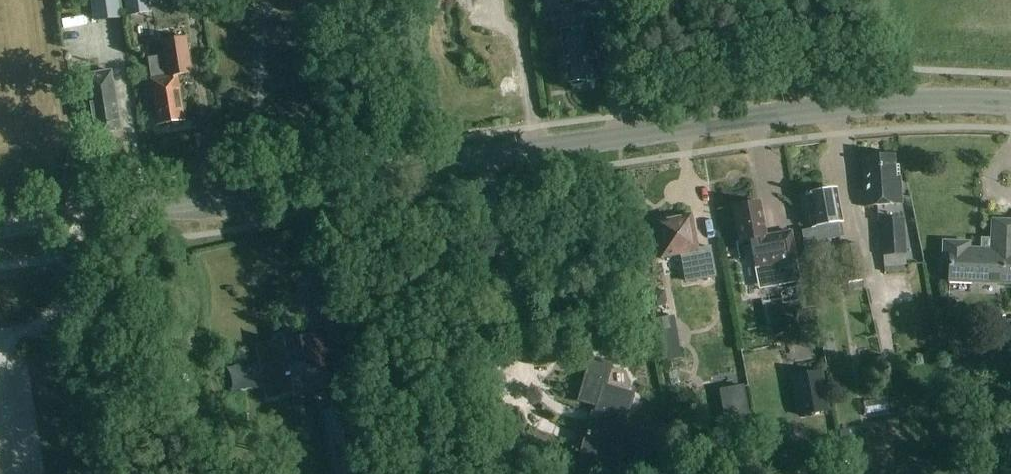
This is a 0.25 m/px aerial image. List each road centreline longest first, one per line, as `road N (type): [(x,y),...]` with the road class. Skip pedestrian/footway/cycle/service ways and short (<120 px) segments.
road 1 (secondary): [(1010,105),(821,112),(71,217)]
road 2 (unclassified): [(113,473),(71,217)]

